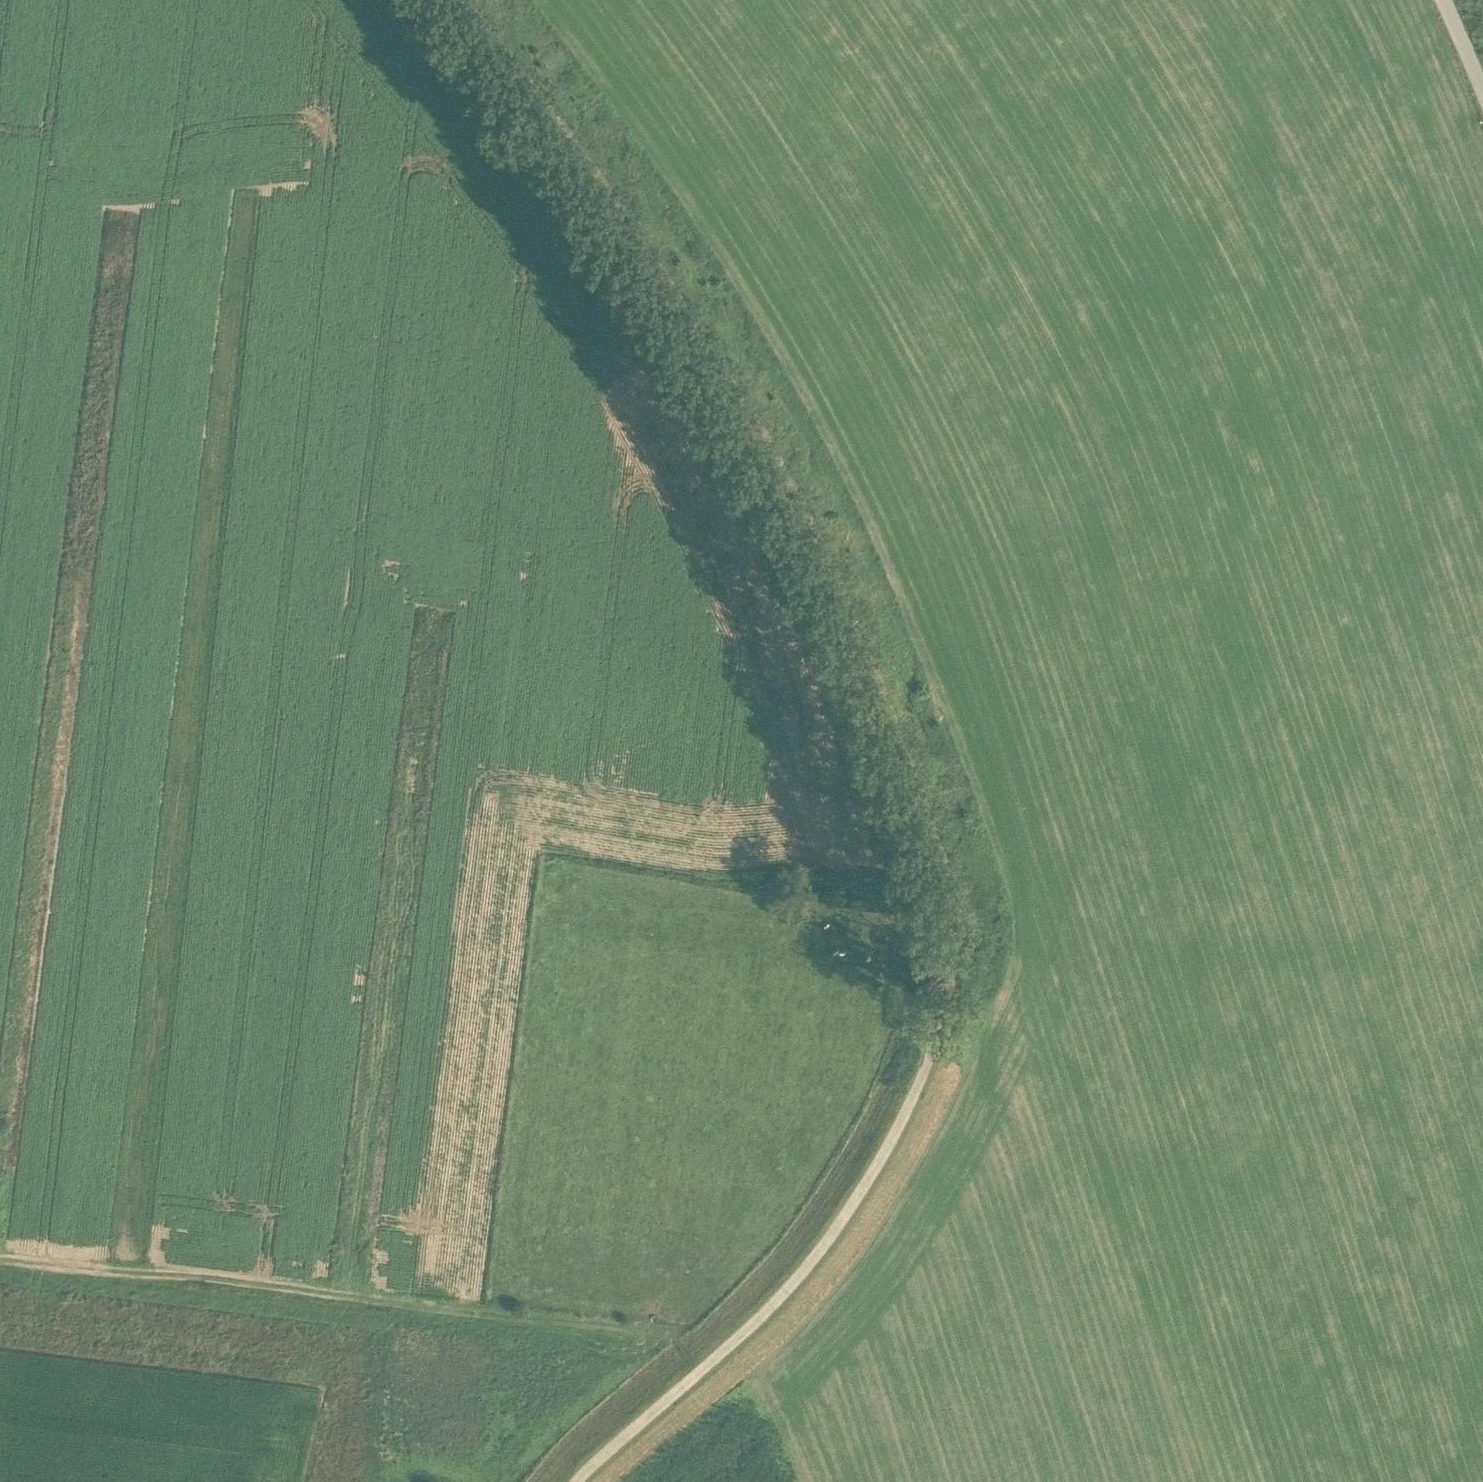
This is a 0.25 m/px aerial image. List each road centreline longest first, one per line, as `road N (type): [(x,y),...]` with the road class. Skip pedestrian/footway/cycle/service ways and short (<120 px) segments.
road 1 (track): [(0,1249),(668,1327)]

